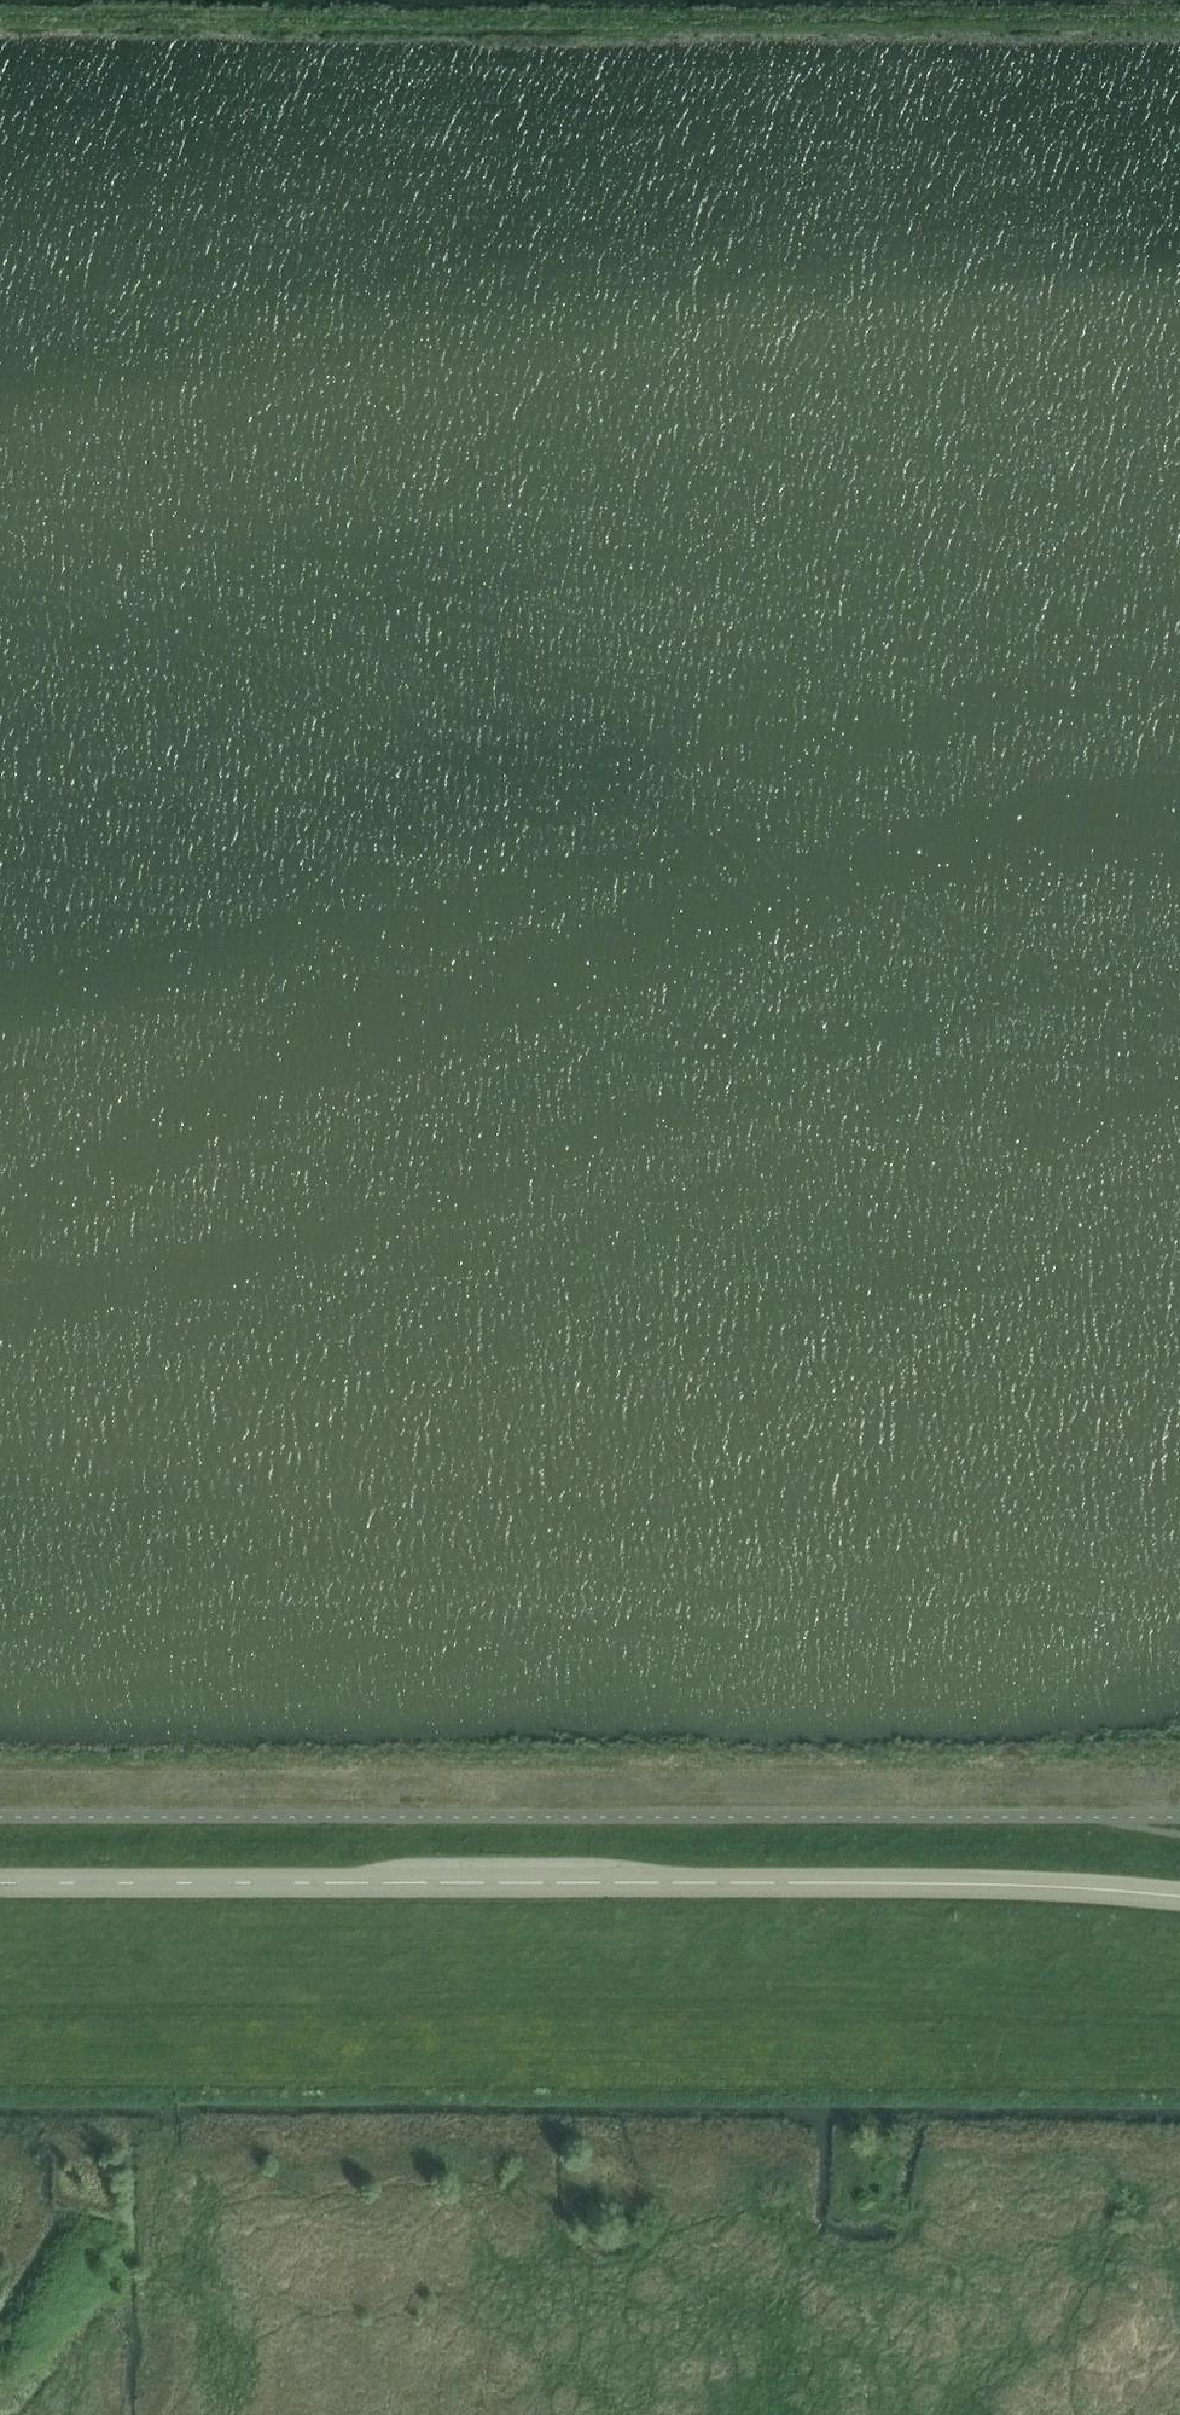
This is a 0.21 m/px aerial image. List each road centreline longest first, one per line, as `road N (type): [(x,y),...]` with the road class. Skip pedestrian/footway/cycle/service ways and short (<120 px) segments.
road 1 (tertiary): [(0,1887),(674,1882),(995,1885),(1179,1896)]

